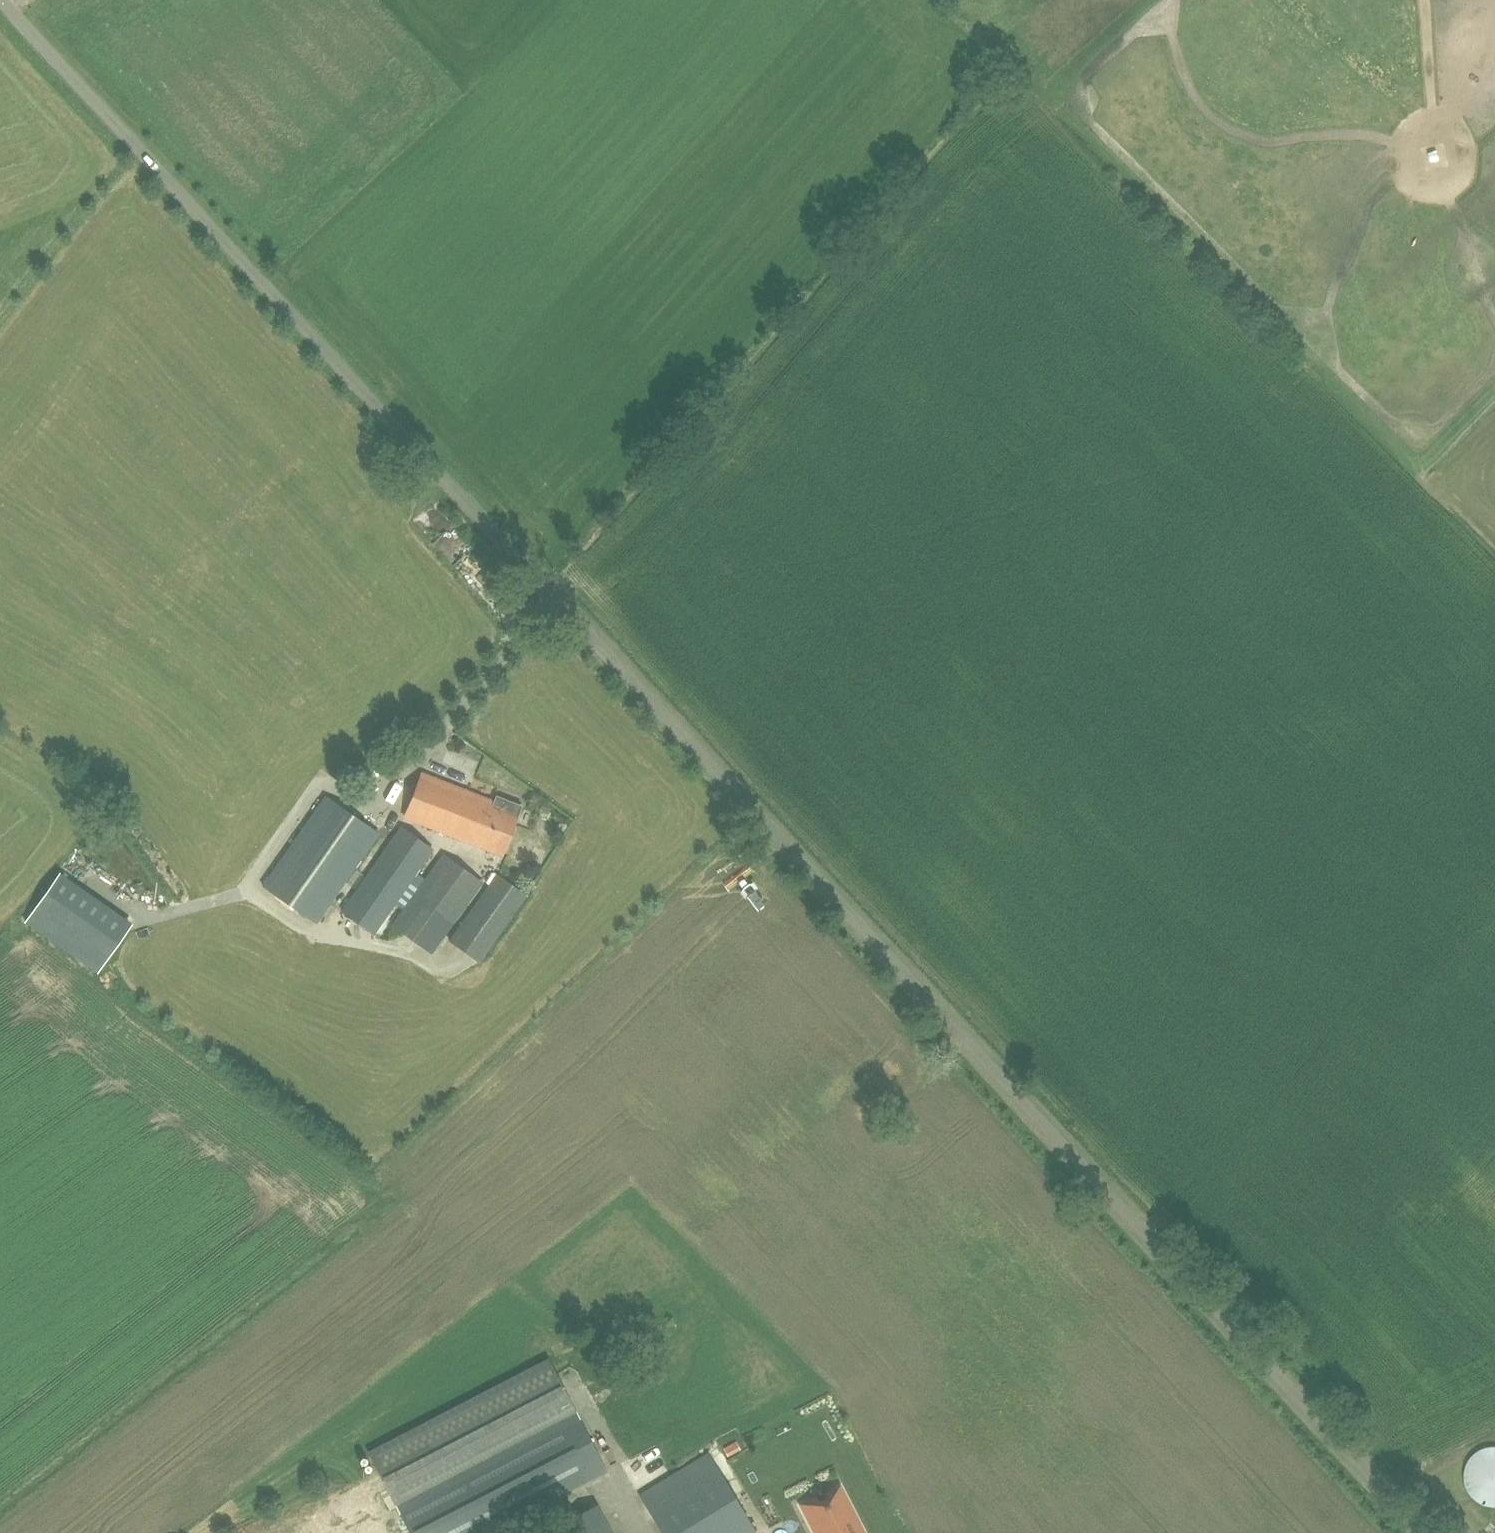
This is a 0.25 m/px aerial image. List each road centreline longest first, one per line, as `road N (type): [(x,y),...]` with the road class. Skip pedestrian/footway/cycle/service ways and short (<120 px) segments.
road 1 (unclassified): [(1425,1532),(0,5)]
road 2 (track): [(251,887),(131,930)]

